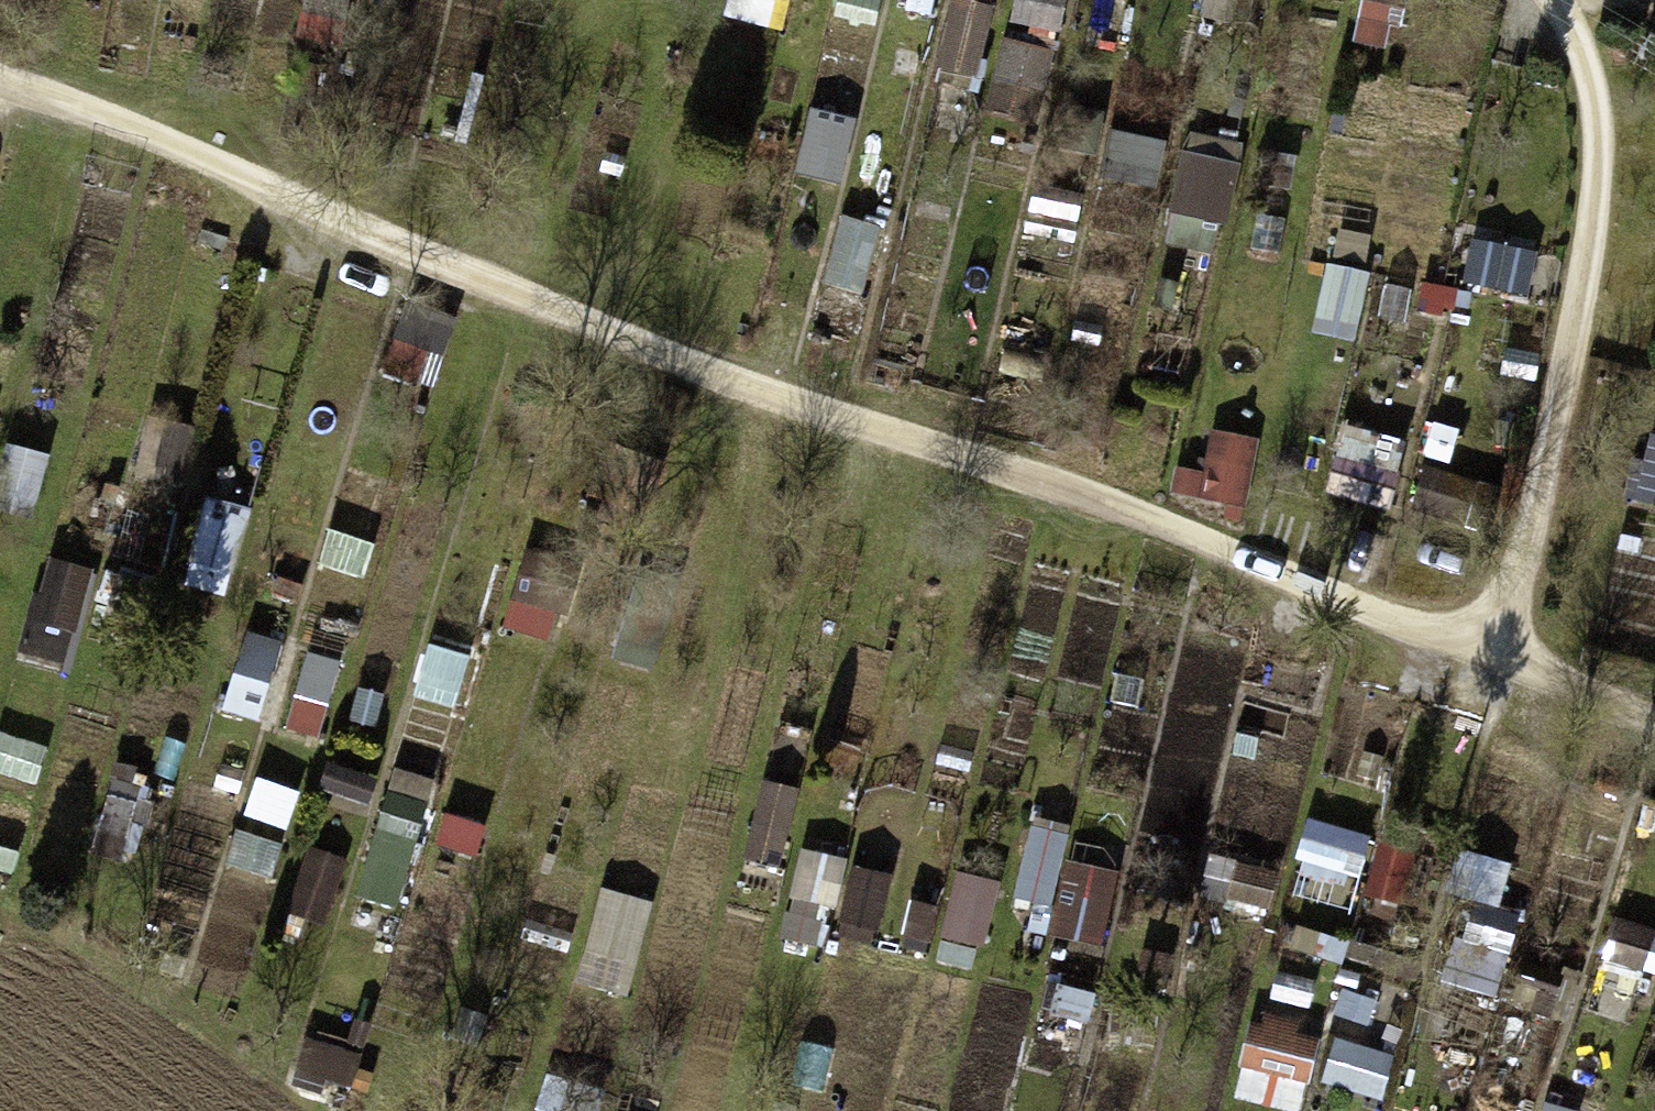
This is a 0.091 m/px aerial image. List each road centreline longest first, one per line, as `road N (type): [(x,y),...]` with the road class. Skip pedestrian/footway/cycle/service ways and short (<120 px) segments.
road 1 (track): [(1654,725),(1082,498),(780,401),(569,321),(0,81)]
road 2 (track): [(1500,657),(1591,242),(1599,151),(1592,90),(1558,0)]

